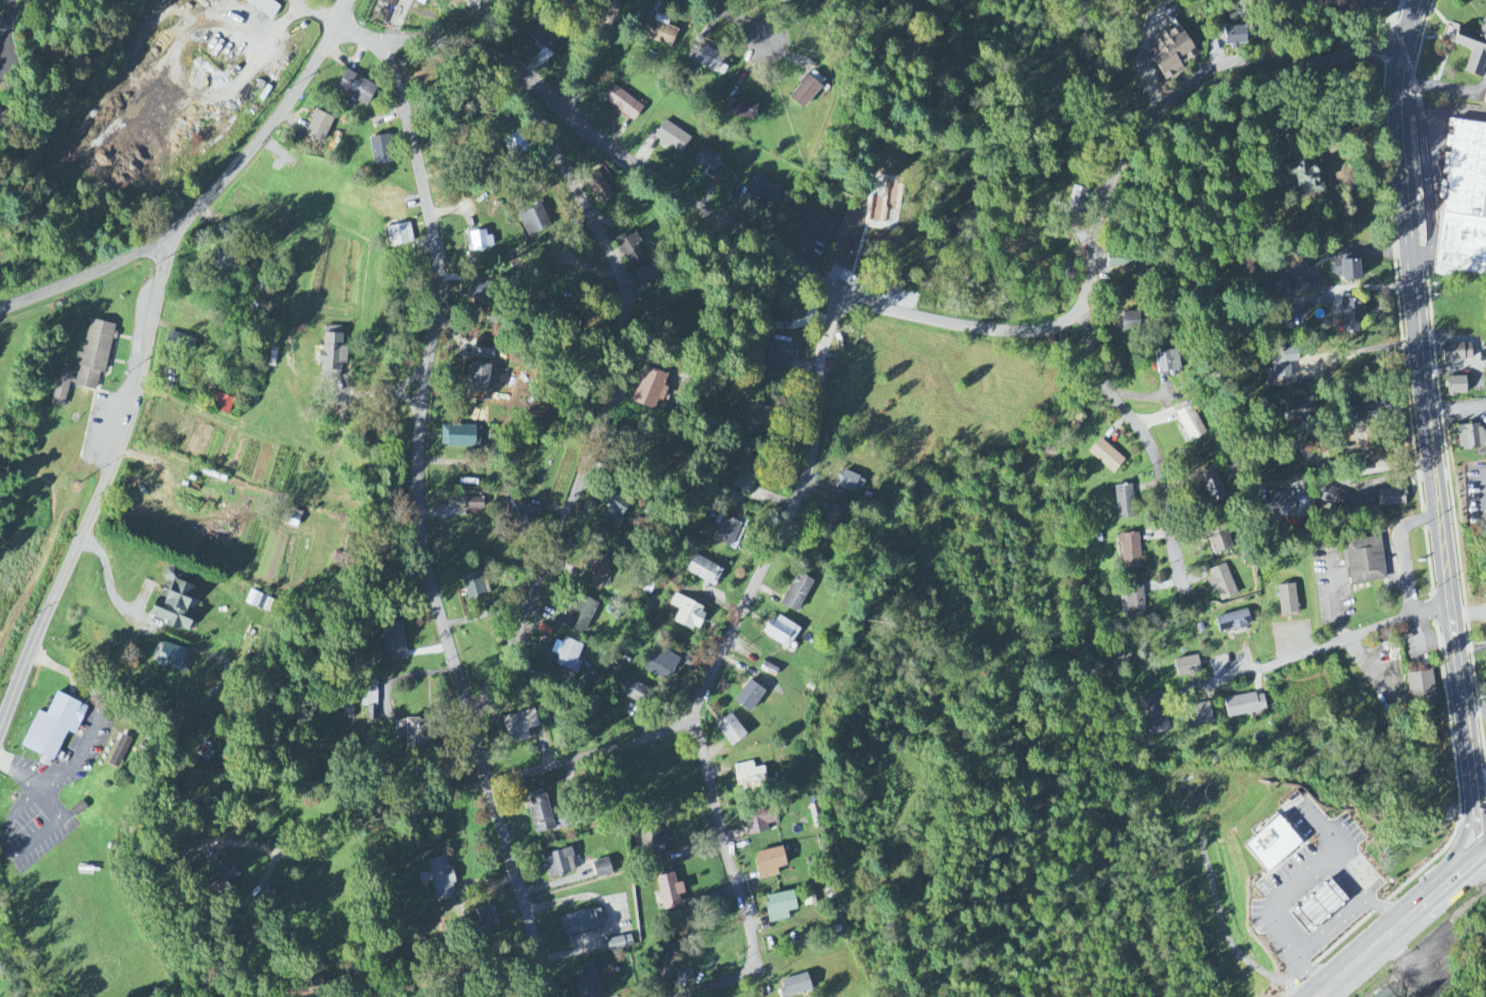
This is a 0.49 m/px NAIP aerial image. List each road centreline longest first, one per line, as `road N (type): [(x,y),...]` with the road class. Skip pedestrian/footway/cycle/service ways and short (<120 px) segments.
road 1 (residential): [(1409,40),(1365,43),(1314,63),(1245,58),(1198,75),(1156,112),(1103,226),(1091,326),(1035,330),(908,317),(837,292),(787,252),(567,115),(501,56),(471,43),(367,41)]
road 2 (trunk): [(1421,0),(1402,108),(1440,514),(1485,836)]
road 3 (residential): [(473,721),(433,592),(420,514),(423,392),(439,320),(427,191),(403,93),(382,50),(339,22)]
road 4 (residential): [(758,968),(696,721),(709,673),(812,469),(837,292)]
road 5 (residential): [(473,721),(573,506),(627,306),(619,269),(523,77)]
road 6 (residential): [(0,730),(121,449),(176,229)]
road 7 (residential): [(0,309),(133,254),(210,200),(292,104),(348,0)]
road 8 (residential): [(1091,326),(1099,375),(1157,448),(1182,595)]
road 9 (residential): [(1452,603),(1177,697)]
road 10 (residential): [(552,996),(473,721)]
road 11 (trunk): [(1317,996),(1485,847)]
road 12 (residential): [(491,783),(696,721)]
road 13 (residential): [(319,757),(373,815),(491,783)]
road 14 (residential): [(1435,462),(1255,486)]
road 15 (trunk): [(1472,745),(1465,769),(1469,822),(1439,888)]
road 16 (residential): [(567,115),(616,0)]

